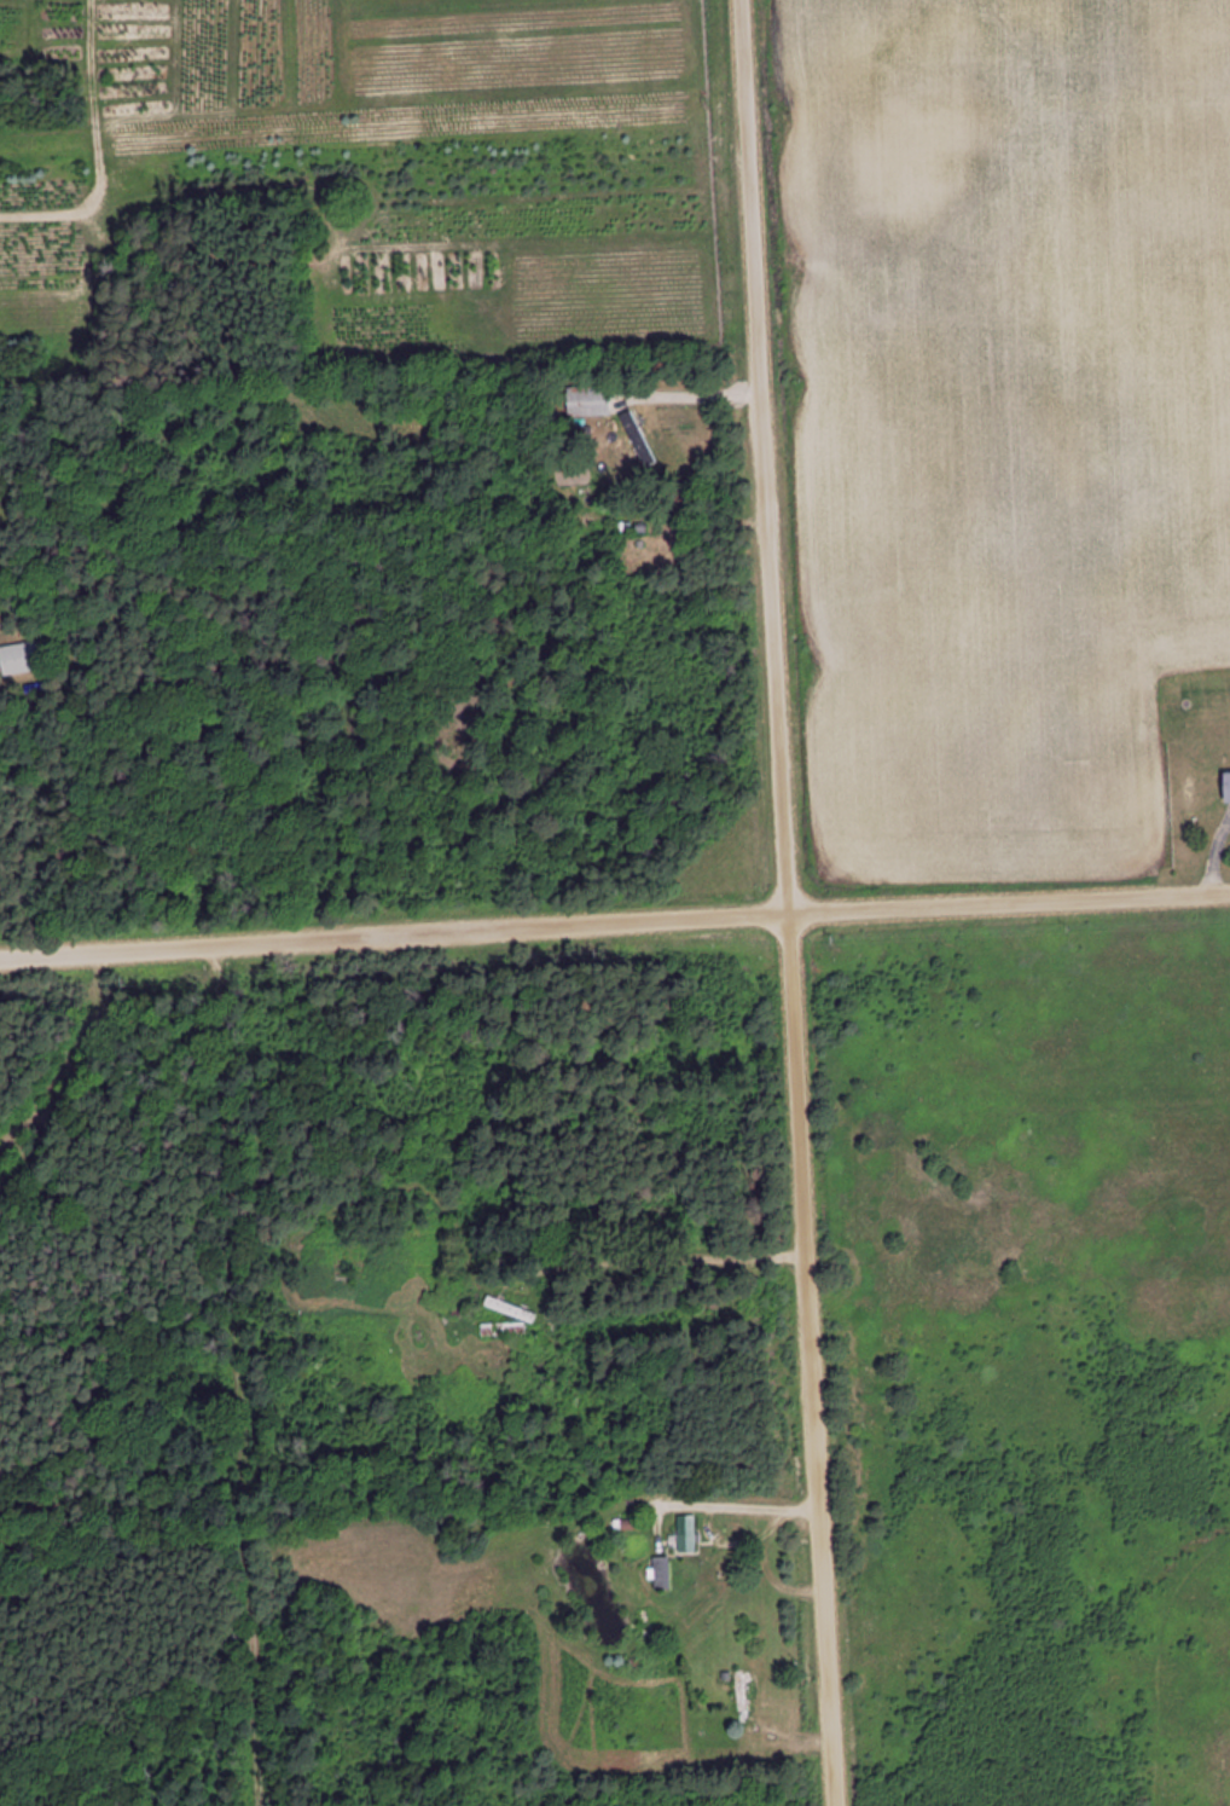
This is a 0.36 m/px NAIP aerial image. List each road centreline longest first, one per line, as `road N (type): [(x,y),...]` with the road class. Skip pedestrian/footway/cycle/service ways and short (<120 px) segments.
road 1 (residential): [(831,1805),(734,0)]
road 2 (residential): [(0,956),(1229,892)]

